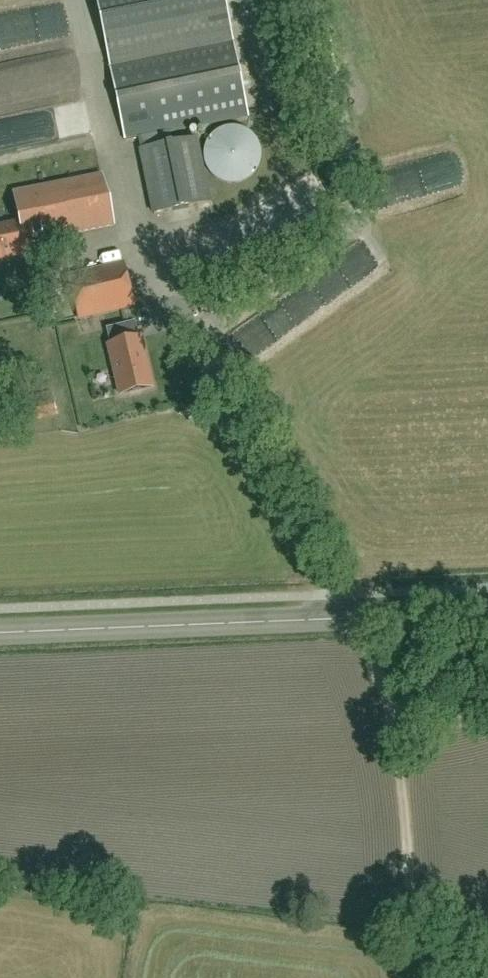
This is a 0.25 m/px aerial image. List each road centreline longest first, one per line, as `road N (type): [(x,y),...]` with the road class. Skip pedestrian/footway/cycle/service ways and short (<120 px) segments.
road 1 (secondary): [(487,612),(0,634)]
road 2 (track): [(297,0),(330,132),(376,261),(218,366)]
road 3 (track): [(340,594),(397,750),(414,977)]

